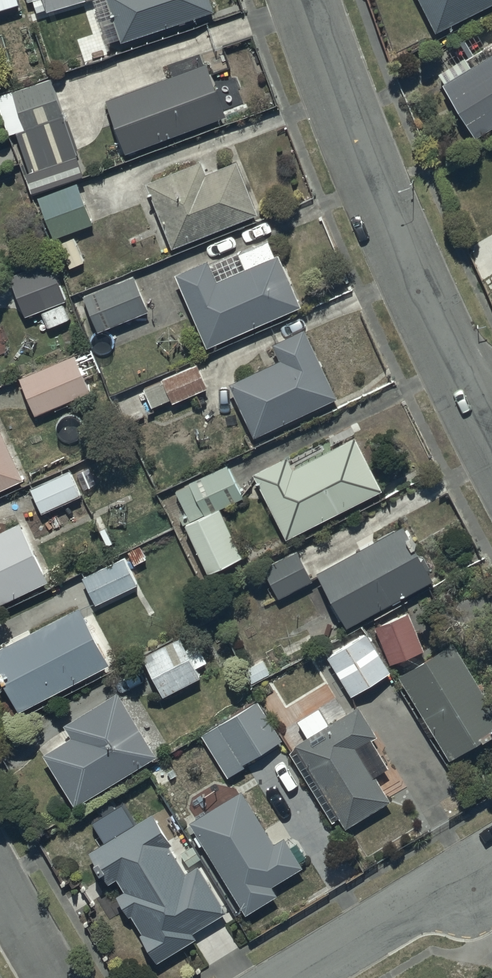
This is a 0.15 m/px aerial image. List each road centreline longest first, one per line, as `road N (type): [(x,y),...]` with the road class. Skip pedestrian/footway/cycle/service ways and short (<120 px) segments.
road 1 (residential): [(305,0),(377,195),(489,430)]
road 2 (residential): [(491,861),(292,977)]

